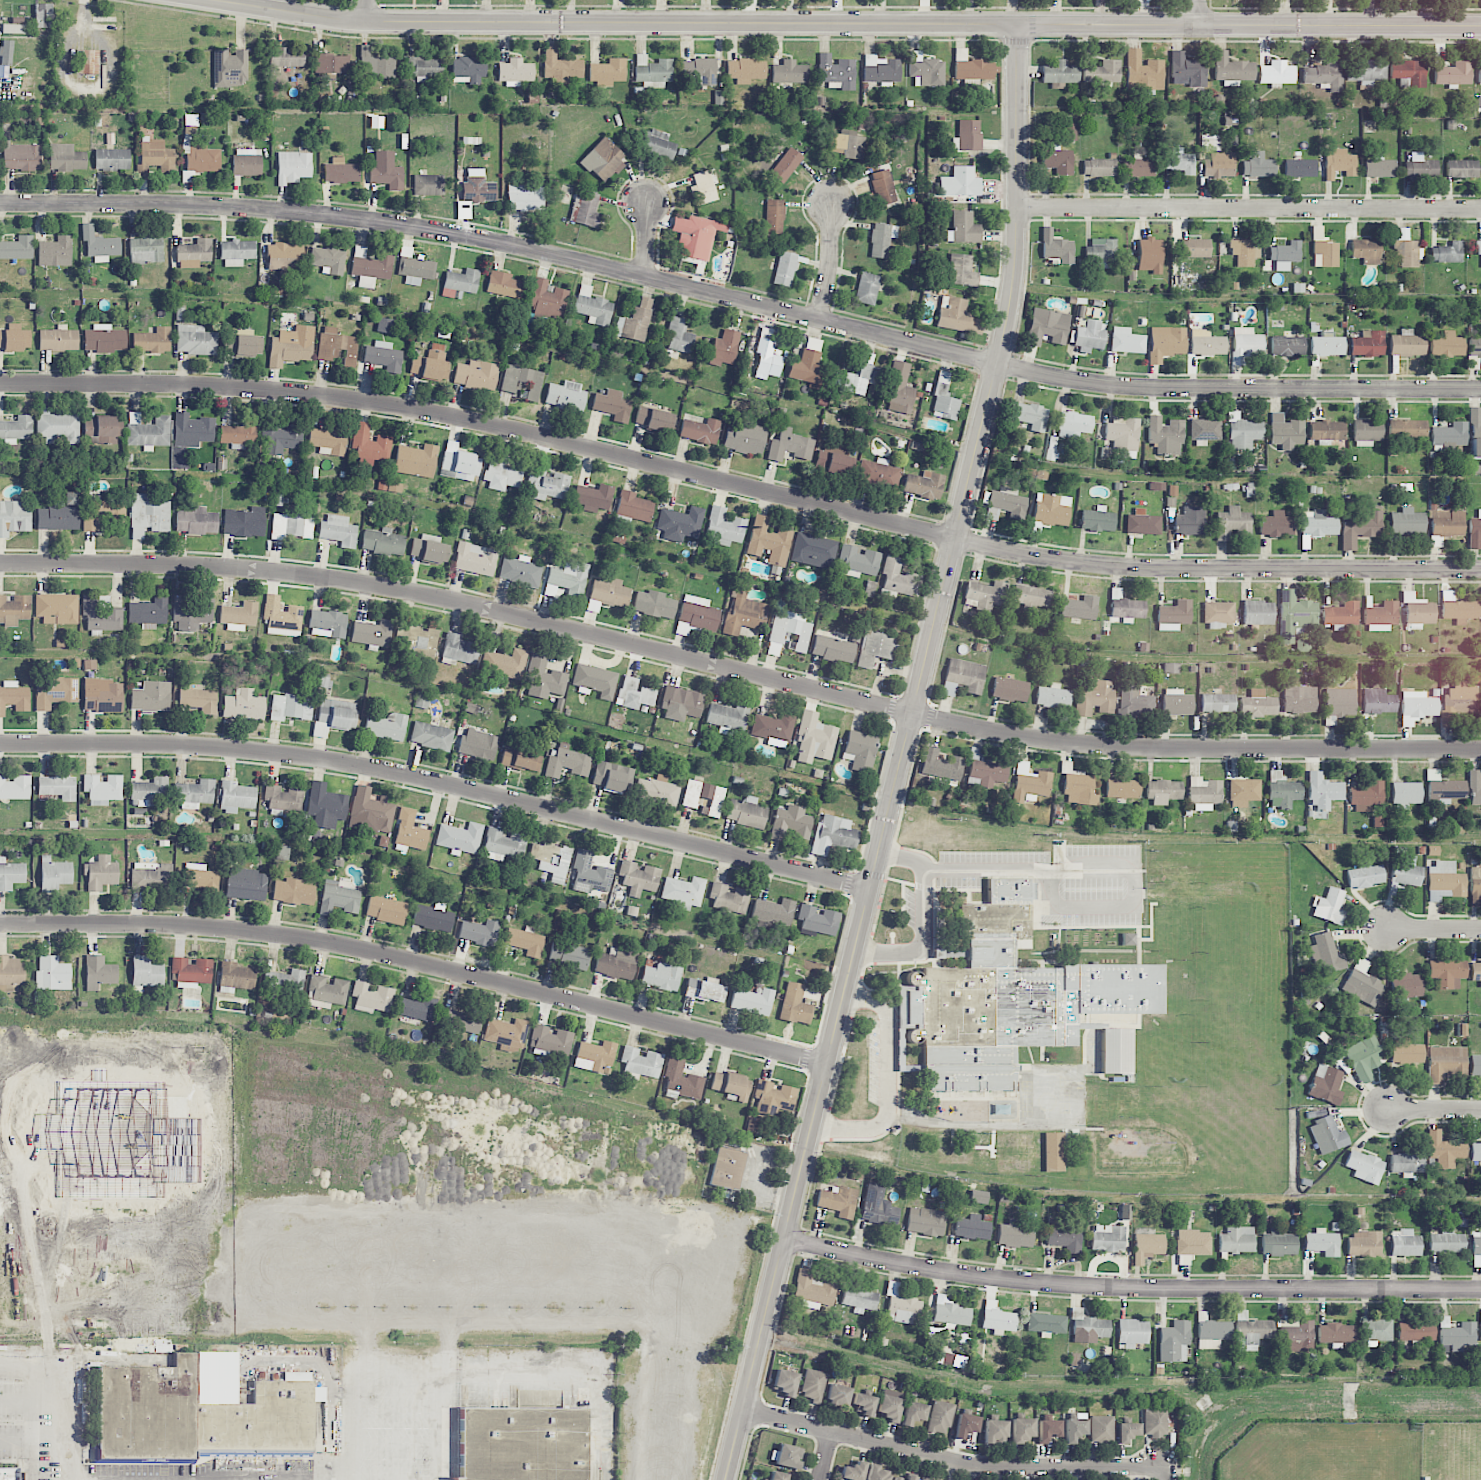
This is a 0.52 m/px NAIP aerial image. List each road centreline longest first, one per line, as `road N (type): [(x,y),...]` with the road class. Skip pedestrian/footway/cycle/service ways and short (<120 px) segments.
road 1 (residential): [(1480,571),(1072,563),(372,402),(210,386),(0,383)]
road 2 (residential): [(1480,751),(1096,747),(966,727),(358,584),(223,568),(0,564)]
road 3 (residential): [(0,203),(217,206),(454,232),(998,363),(1126,386),(1480,389)]
road 4 (tertiary): [(1019,24),(1009,309),(725,1479)]
road 5 (residential): [(869,887),(307,756),(181,744),(0,744)]
road 6 (residential): [(827,1064),(285,934),(0,924)]
road 7 (tertiary): [(1019,24),(382,21),(215,0)]
road 8 (residential): [(1480,1291),(1104,1287),(977,1277),(784,1237)]
road 9 (residential): [(1480,209),(1017,208)]
road 10 (tertiary): [(1480,26),(1019,24)]
road 11 (residential): [(1168,1469),(977,1468),(742,1409)]

